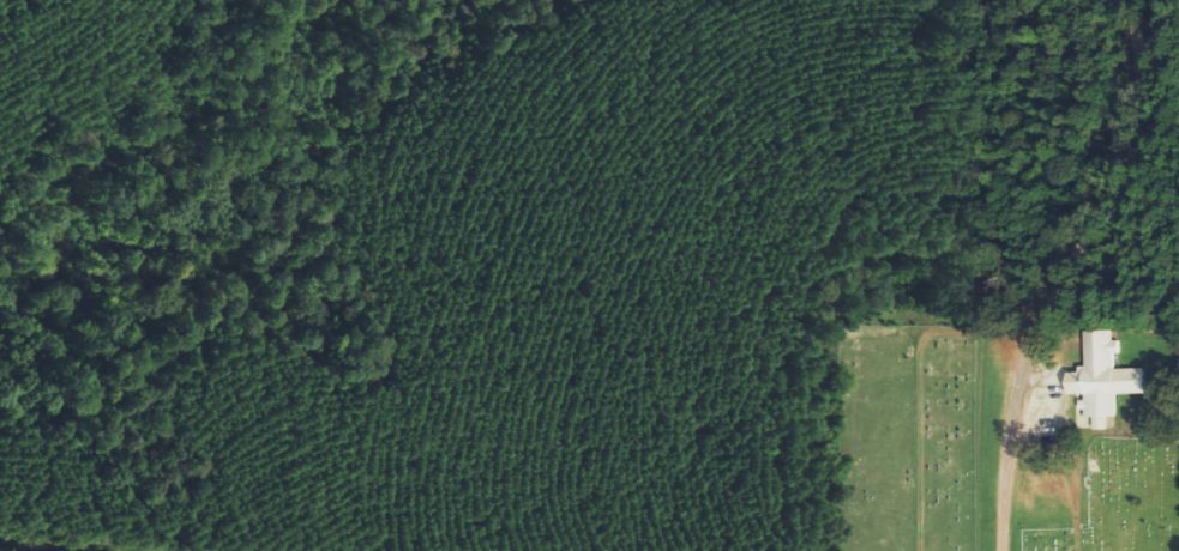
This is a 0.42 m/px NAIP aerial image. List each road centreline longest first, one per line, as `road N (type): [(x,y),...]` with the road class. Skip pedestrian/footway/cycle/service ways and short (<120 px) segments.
road 1 (residential): [(996,550),(1037,390),(1145,156),(1163,78),(1151,0)]

